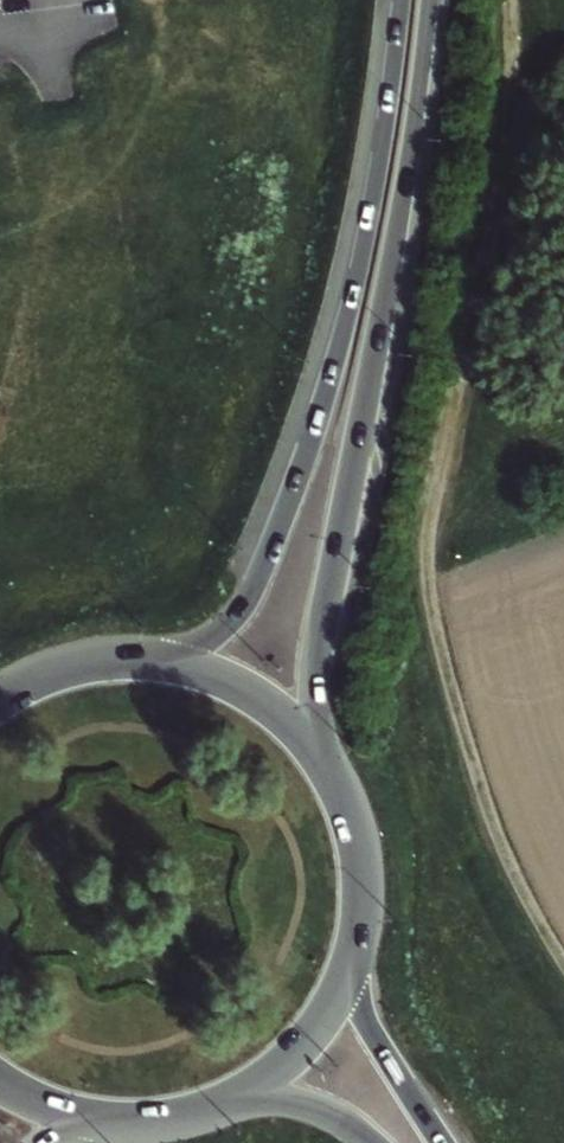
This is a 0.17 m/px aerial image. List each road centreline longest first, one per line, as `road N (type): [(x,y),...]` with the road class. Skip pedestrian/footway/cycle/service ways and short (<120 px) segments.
road 1 (trunk): [(324,760),(322,635),(404,189),(416,25)]
road 2 (trunk): [(416,25),(342,351),(267,563),(225,627),(149,660)]
road 3 (trunk): [(220,1107),(267,1081),(319,1030),(346,983),(362,932)]
road 4 (trunk): [(443,1142),(374,1032),(363,990),(362,932)]
road 5 (trunk): [(324,760),(248,690),(149,660)]
road 6 (trunk): [(362,932),(360,842),(324,760)]
road 7 (trunk): [(220,1107),(268,1100),(303,1106),(368,1142)]
road 8 (trunk): [(149,660),(75,667),(23,687)]
road 9 (trunk): [(0,1082),(60,1112),(113,1123)]

